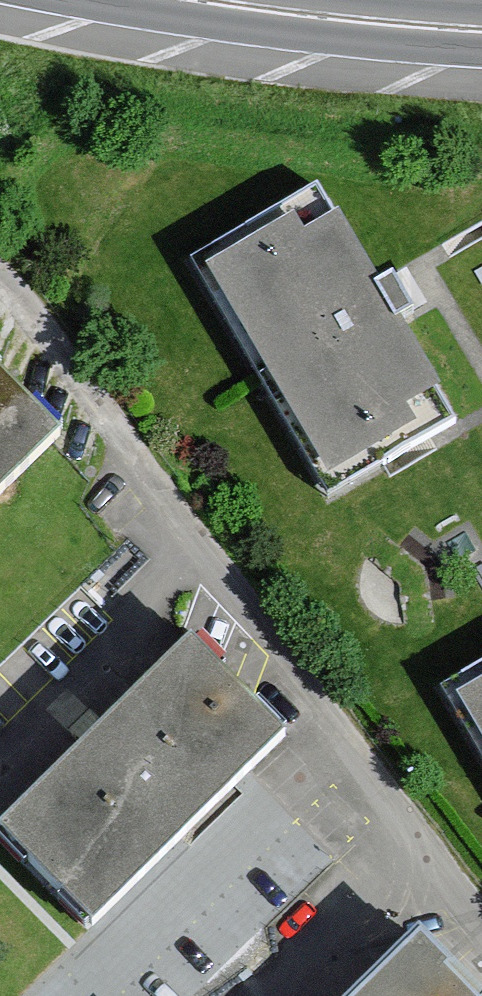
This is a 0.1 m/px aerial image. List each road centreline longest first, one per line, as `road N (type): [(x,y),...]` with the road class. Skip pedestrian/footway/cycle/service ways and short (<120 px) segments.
road 1 (primary): [(74,0),(247,29),(481,52)]

